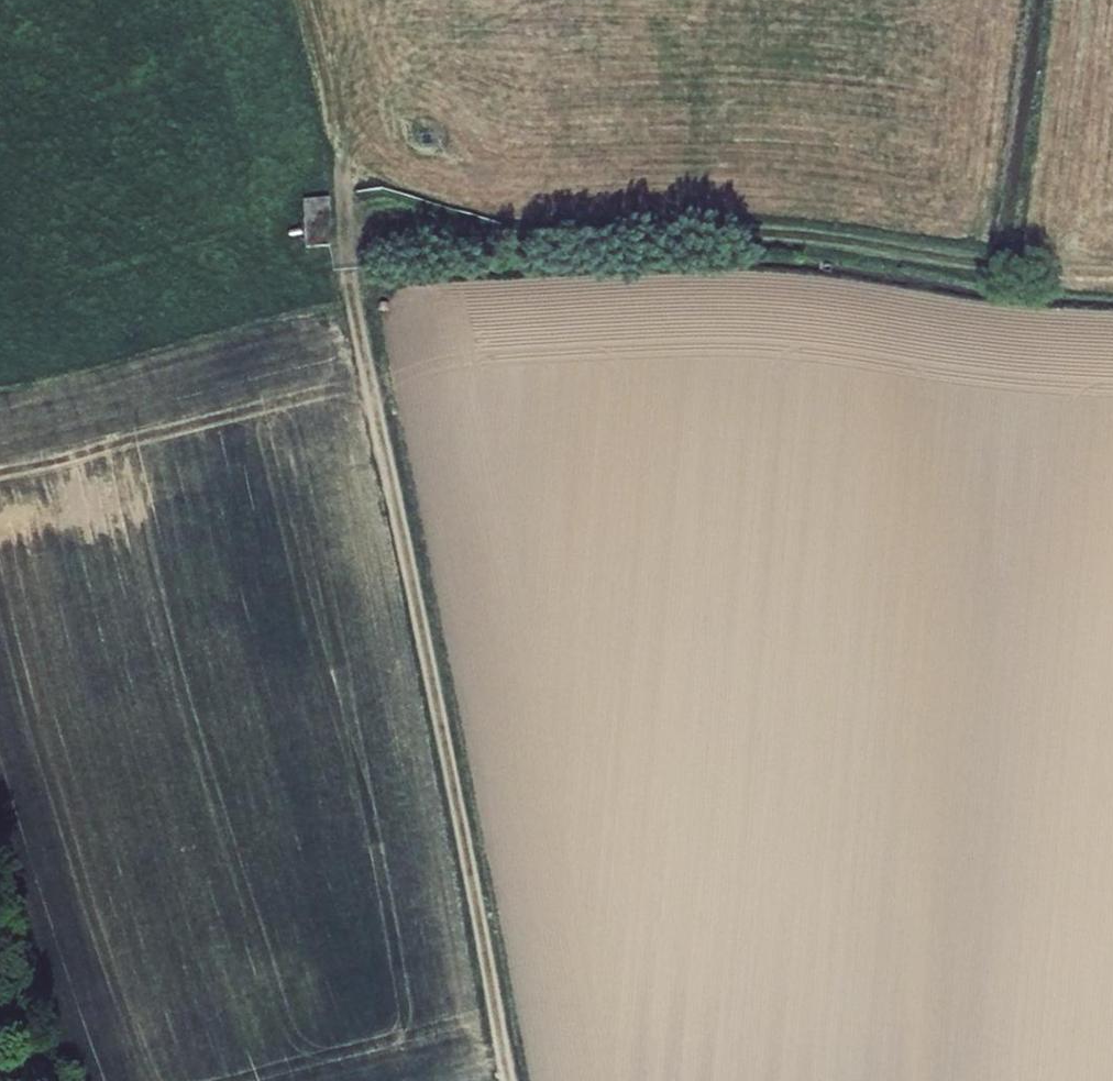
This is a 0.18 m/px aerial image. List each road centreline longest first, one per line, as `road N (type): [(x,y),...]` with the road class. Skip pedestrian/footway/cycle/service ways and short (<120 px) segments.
road 1 (track): [(364,278),(521,1080)]

